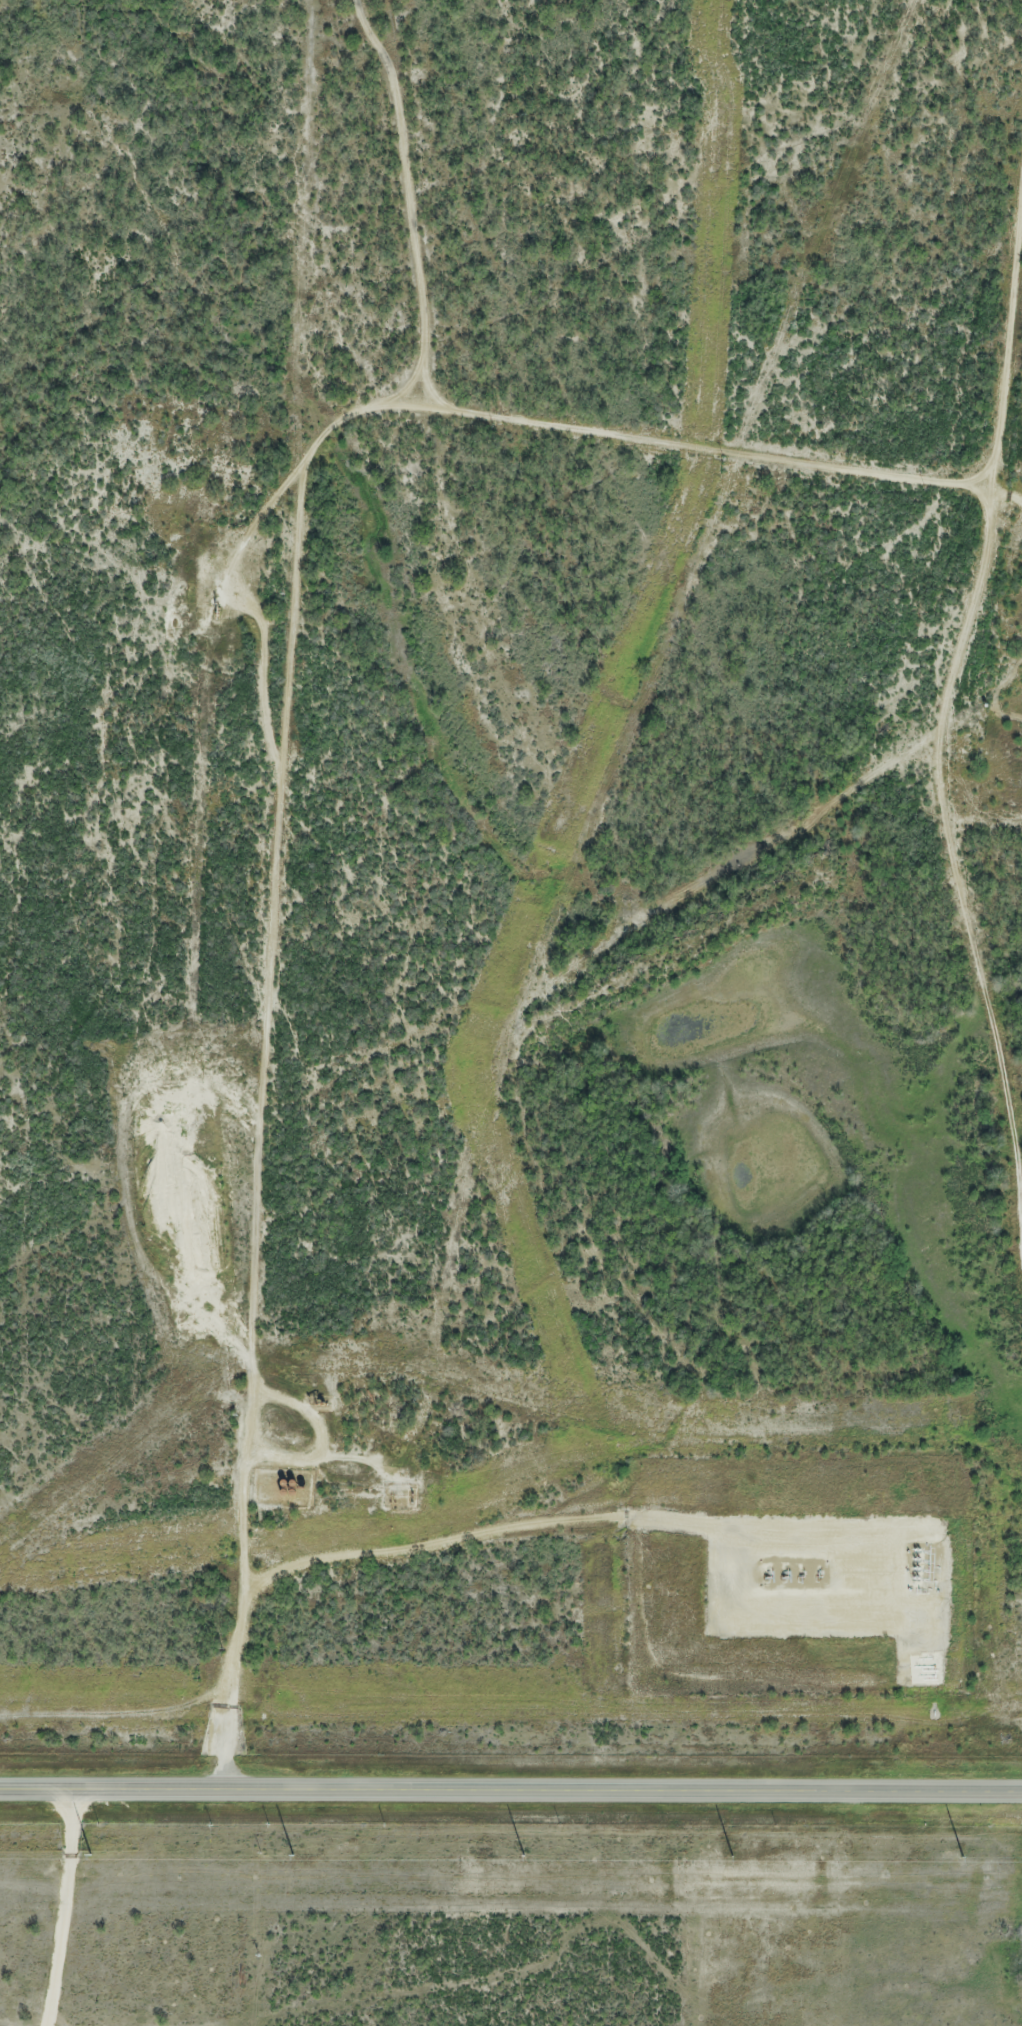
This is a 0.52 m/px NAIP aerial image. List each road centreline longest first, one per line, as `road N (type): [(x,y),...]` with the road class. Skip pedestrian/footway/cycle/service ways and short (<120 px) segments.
road 1 (primary): [(1021,1789),(0,1786)]

